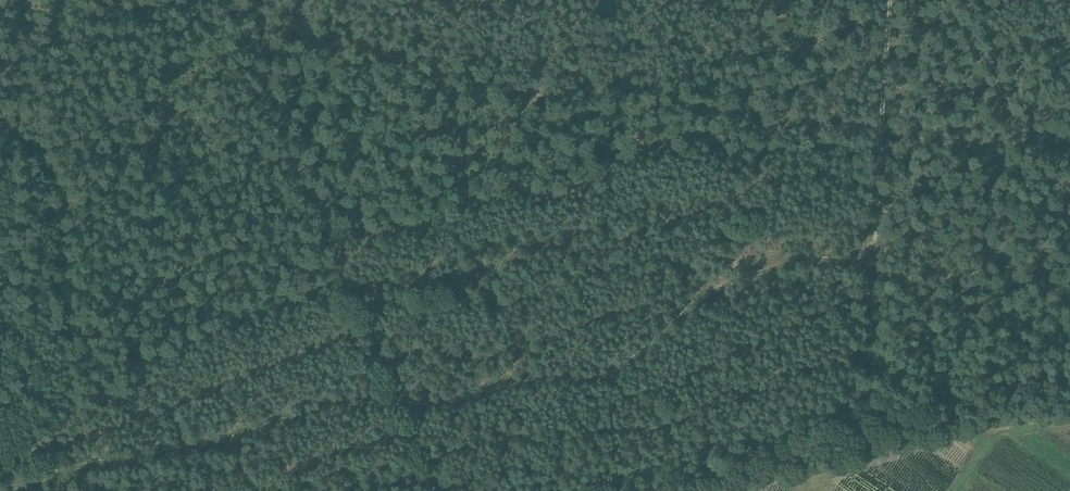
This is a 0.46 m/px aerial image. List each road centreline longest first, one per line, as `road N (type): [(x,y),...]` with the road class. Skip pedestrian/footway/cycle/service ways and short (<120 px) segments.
road 1 (track): [(6,490),(329,402),(466,397),(510,378),(603,377),(727,282),(809,257),(876,254),(886,0)]

